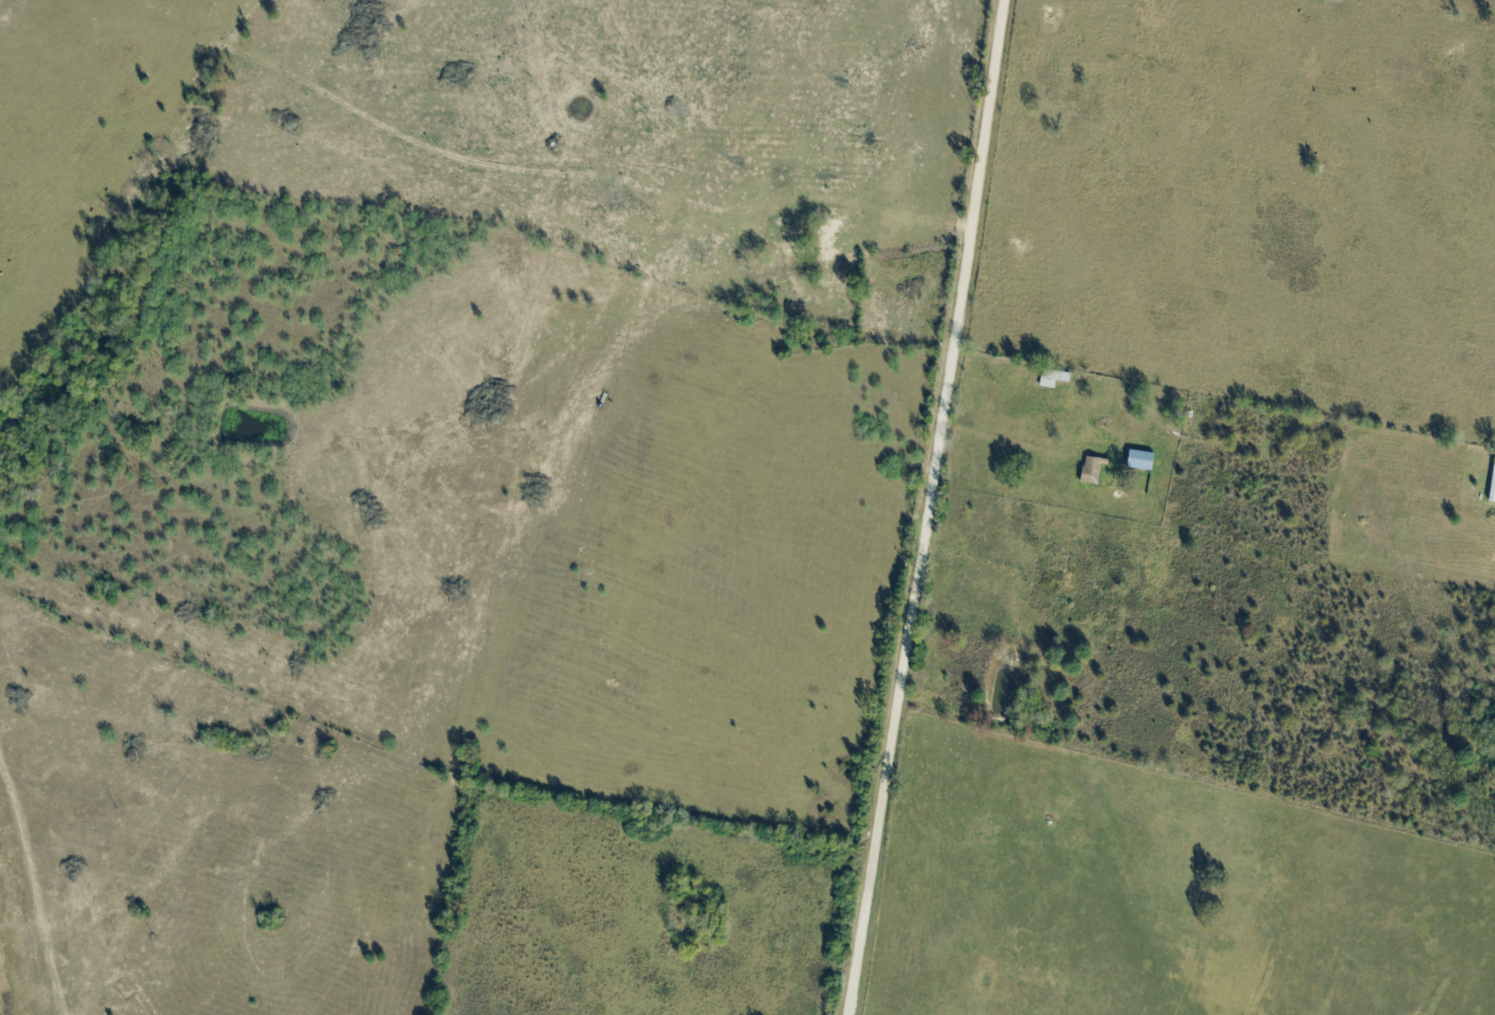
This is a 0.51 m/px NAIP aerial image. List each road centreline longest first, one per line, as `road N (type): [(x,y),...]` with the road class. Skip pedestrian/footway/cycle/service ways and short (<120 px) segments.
road 1 (residential): [(851,1014),(1007,0)]
road 2 (residential): [(65,1014),(25,826)]

